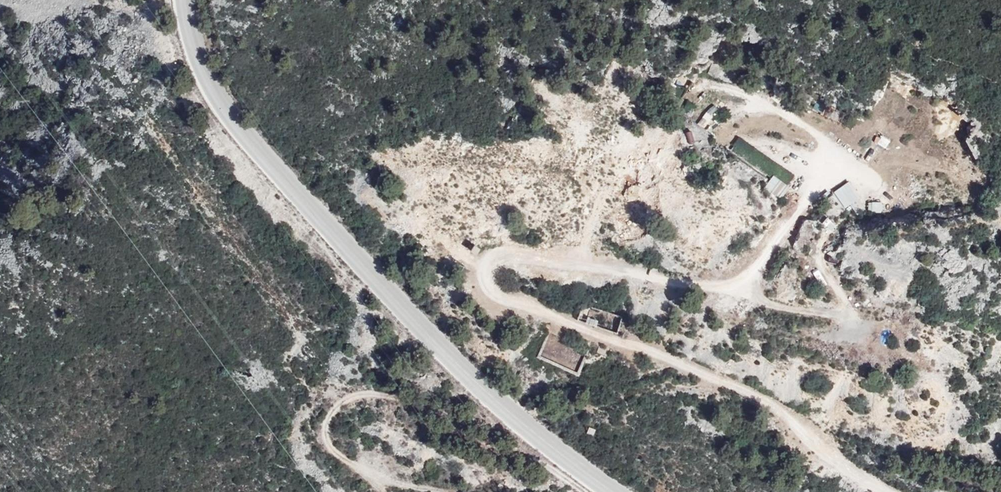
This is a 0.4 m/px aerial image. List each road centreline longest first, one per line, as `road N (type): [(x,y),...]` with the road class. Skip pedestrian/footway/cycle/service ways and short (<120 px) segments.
road 1 (tertiary): [(618,491),(440,340),(319,216),(225,102),(201,62),(186,0)]
road 2 (track): [(539,427),(369,391),(332,422),(337,451),(384,484),(458,491)]

